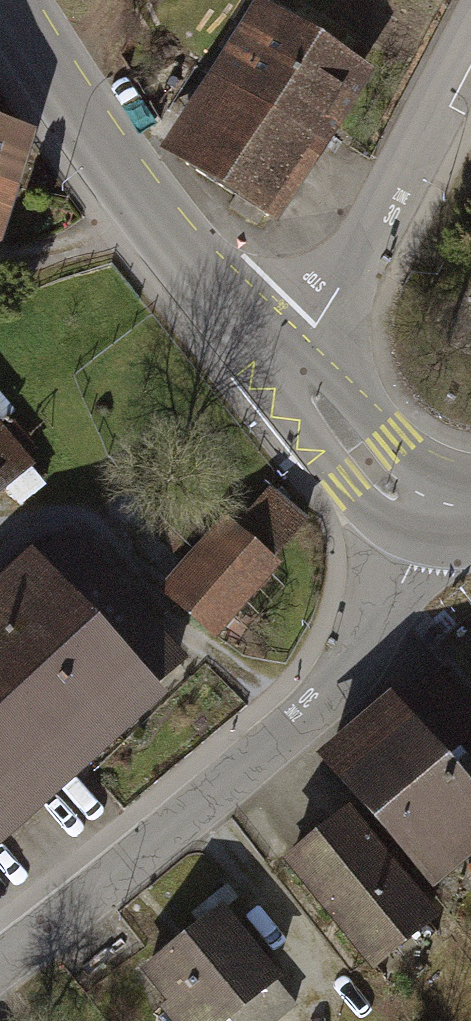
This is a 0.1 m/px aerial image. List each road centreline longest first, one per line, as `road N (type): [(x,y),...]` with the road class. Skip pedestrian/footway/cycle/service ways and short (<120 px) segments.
road 1 (residential): [(413,498),(359,648),(328,695),(0,962)]
road 2 (tertiary): [(1,0),(134,198),(276,369)]
road 3 (residential): [(470,39),(331,300),(276,369)]
road 4 (tertiary): [(276,369),(362,467),(413,498)]

